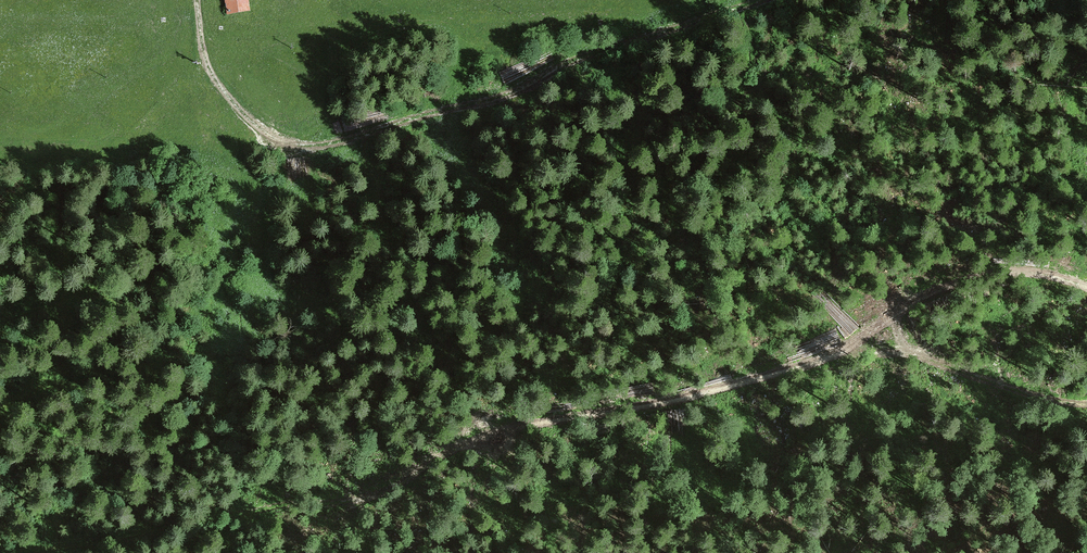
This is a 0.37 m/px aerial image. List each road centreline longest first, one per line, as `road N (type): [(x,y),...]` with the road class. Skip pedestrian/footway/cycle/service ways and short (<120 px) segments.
road 1 (track): [(1086,282),(1041,270),(981,270),(903,305),(843,351),(789,373),(481,436),(380,492),(282,502),(115,541),(9,552)]
road 2 (track): [(197,0),(204,52),(222,90),(266,132),(299,146),(501,98),(620,42),(763,0)]

